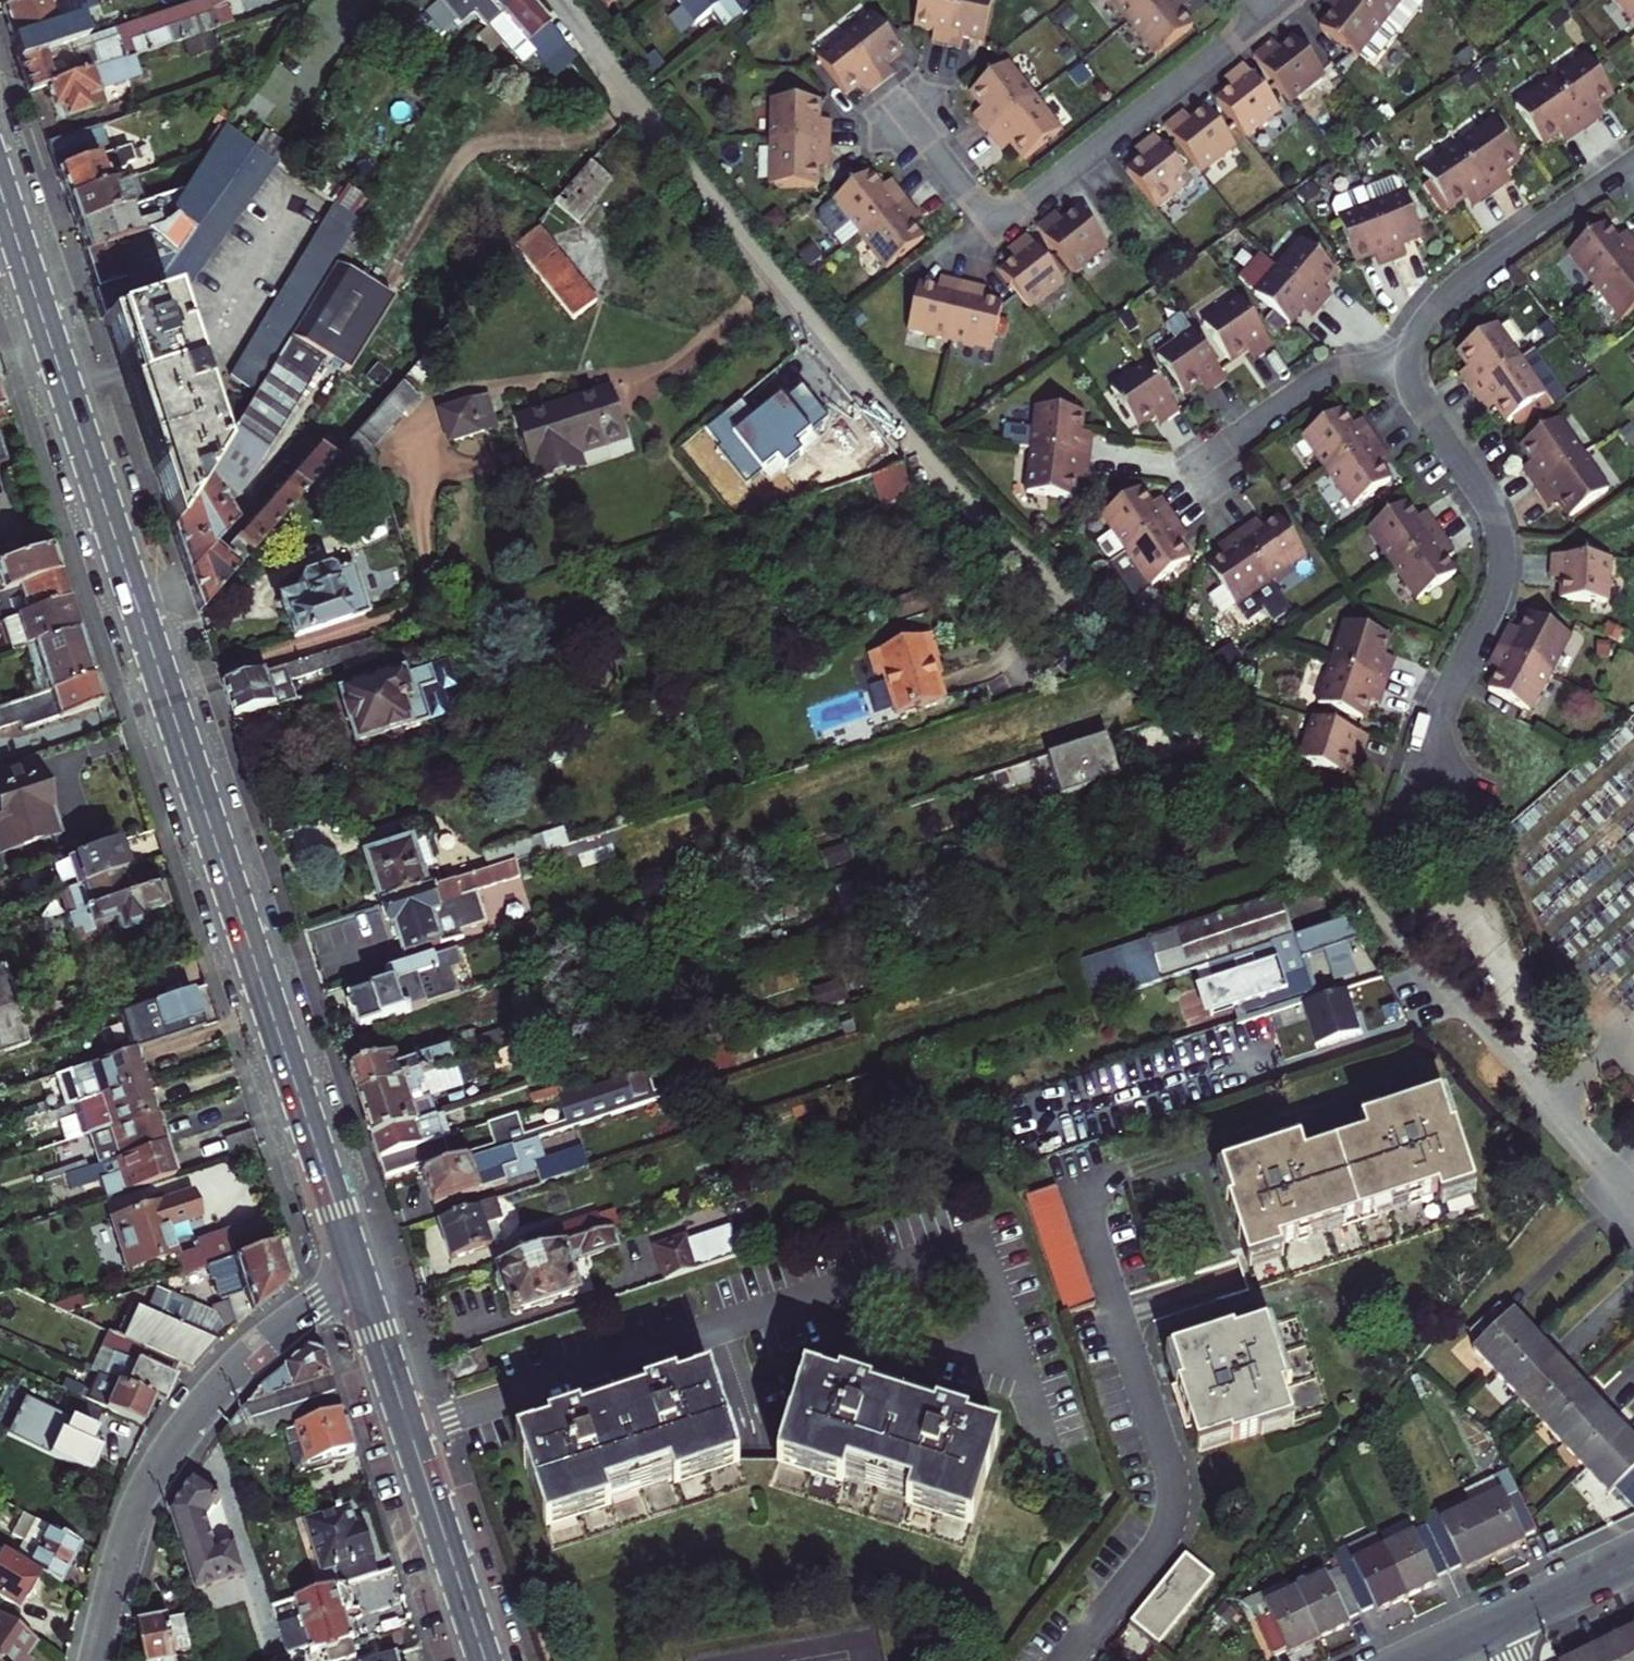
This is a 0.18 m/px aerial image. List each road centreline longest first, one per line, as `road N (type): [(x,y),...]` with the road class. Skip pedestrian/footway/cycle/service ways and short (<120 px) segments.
road 1 (residential): [(1633,1205),(1202,721),(953,490),(561,0)]
road 2 (secondary): [(0,186),(359,1276)]
road 3 (residential): [(1066,1660),(1157,1550),(1173,1501),(1169,1466),(1089,1230),(1088,1202),(1108,1179)]
road 4 (residential): [(1402,827),(1440,715),(1491,616),(1504,555),(1494,513),(1416,398),(1407,365)]
road 5 (residential): [(897,100),(970,197),(998,221),(1266,16)]
road 6 (tertiary): [(359,1276),(267,1341),(171,1439),(128,1519),(92,1660)]
road 7 (secondary): [(486,1660),(359,1276)]
road 8 (residential): [(1407,365),(1420,329),(1447,295),(1629,168)]
road 9 (residential): [(1407,365),(1333,373),(1194,468)]
road 10 (residential): [(1633,1555),(1496,1623)]

